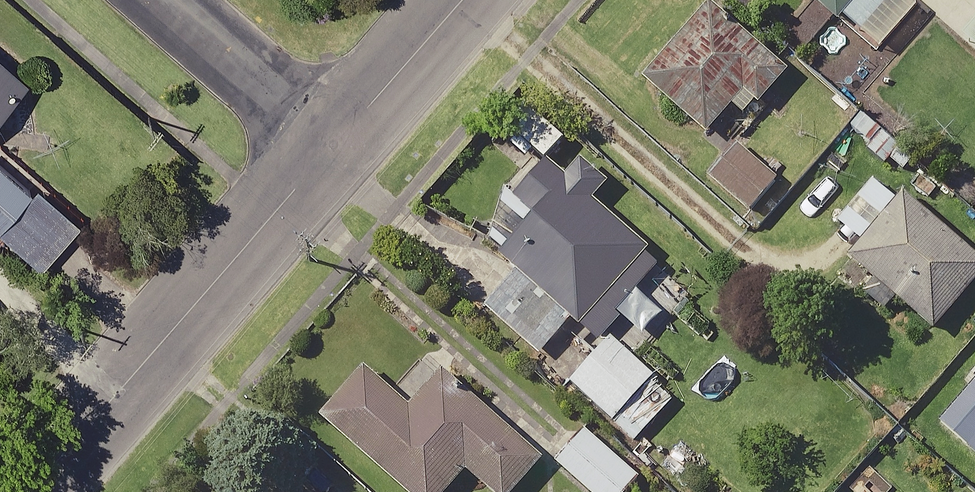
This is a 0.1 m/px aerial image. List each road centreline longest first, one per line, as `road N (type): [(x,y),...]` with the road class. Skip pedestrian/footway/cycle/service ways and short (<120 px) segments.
road 1 (residential): [(30,491),(334,147)]
road 2 (residential): [(166,0),(334,147)]
road 3 (residential): [(334,147),(462,0)]

